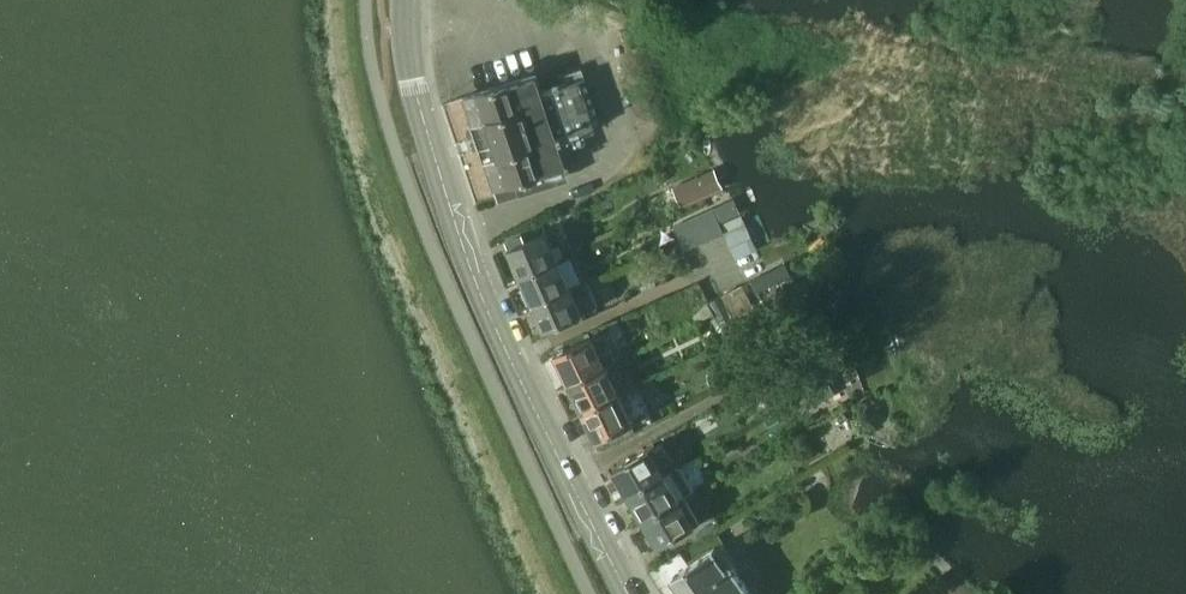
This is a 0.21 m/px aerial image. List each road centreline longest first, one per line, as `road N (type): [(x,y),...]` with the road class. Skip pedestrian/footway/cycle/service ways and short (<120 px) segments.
road 1 (tertiary): [(627,593),(474,278),(416,95),(405,0)]

